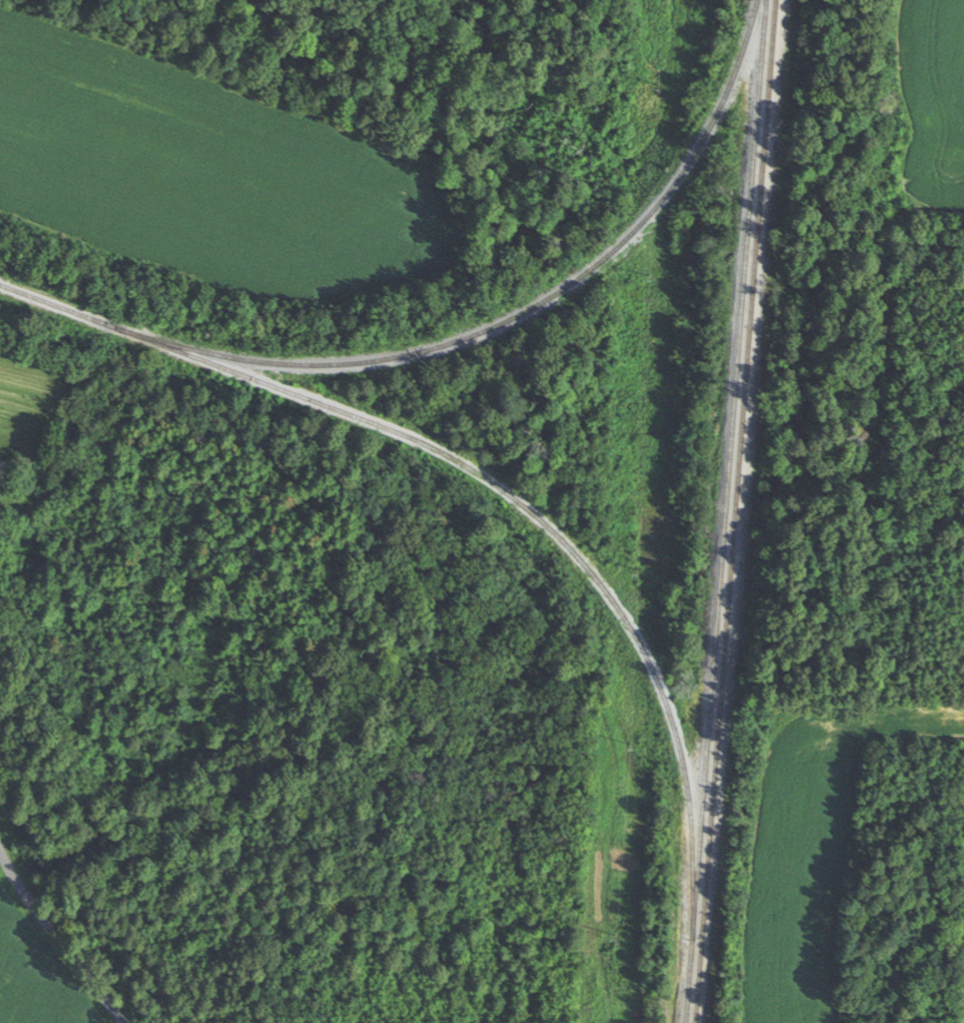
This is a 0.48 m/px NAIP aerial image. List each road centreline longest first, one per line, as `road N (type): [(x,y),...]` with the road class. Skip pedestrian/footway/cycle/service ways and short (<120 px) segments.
road 1 (residential): [(129,1022),(31,896),(0,840)]

